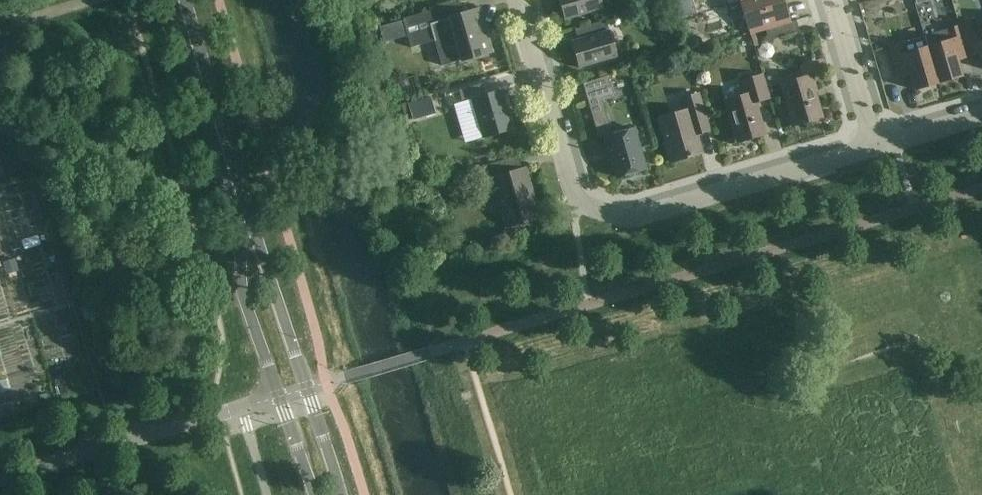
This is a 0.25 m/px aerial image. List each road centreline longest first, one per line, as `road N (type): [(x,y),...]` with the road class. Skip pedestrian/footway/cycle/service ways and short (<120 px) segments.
road 1 (residential): [(879,146),(618,218),(582,198),(522,0)]
road 2 (unclassified): [(0,484),(278,402)]
road 3 (tertiary): [(247,228),(182,0)]
road 4 (tertiary): [(247,228),(242,287),(278,402)]
road 5 (tertiary): [(310,392),(261,242),(247,228)]
road 6 (residential): [(879,146),(836,0)]

